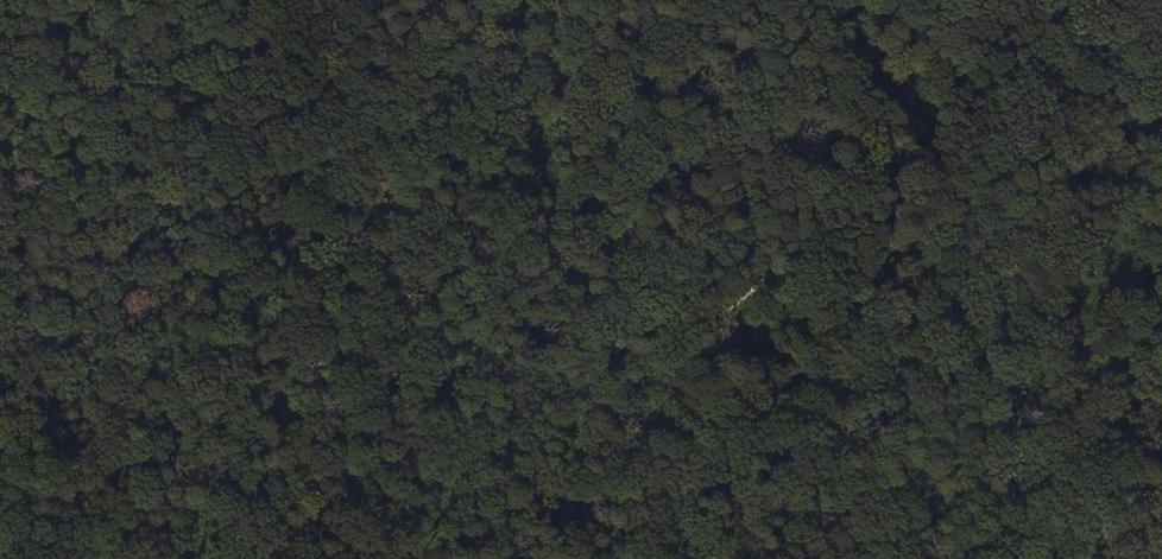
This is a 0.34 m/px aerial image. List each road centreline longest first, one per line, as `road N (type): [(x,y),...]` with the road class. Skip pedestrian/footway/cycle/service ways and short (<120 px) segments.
road 1 (track): [(1161,151),(244,540),(244,558)]
road 2 (track): [(1161,340),(1015,214)]

